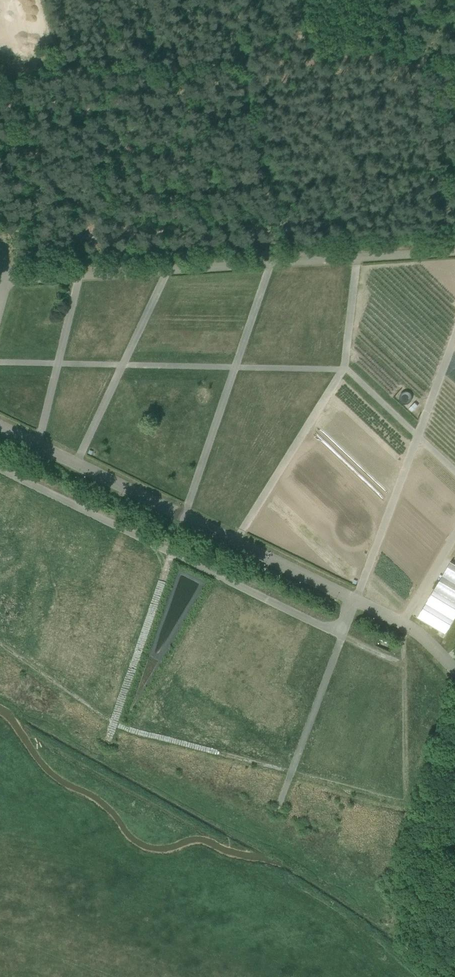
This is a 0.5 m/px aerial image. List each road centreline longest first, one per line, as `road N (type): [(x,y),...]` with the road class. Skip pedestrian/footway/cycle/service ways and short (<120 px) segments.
road 1 (unclassified): [(454,250),(9,278)]
road 2 (unclassified): [(356,600),(343,636),(0,470)]
road 3 (unclassified): [(356,600),(0,425)]
road 4 (unclassified): [(454,668),(404,623),(356,600)]

